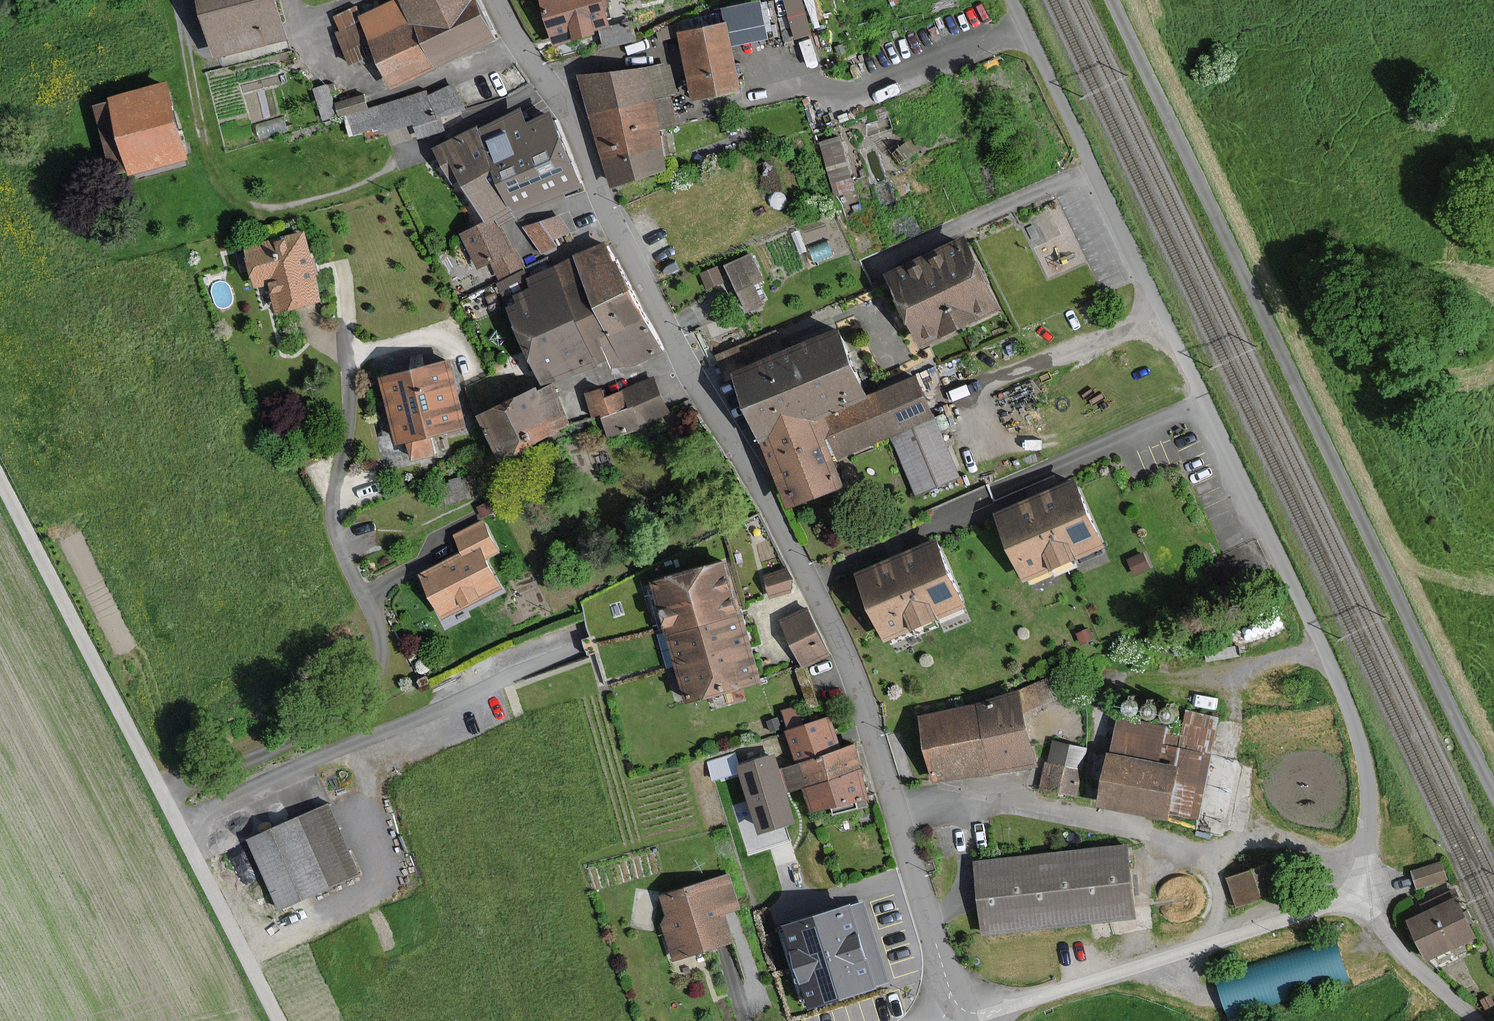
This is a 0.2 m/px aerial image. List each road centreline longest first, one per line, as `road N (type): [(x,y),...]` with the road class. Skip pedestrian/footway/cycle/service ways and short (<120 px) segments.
road 1 (unclassified): [(1369,860),(1365,770),(1330,663),(1011,0)]
road 2 (residential): [(899,816),(817,592),(681,356),(574,121),(497,0)]
road 3 (unclassified): [(1493,791),(1112,0)]
road 4 (residential): [(159,792),(269,752),(357,704),(377,673),(377,625),(331,521),(348,419),(344,272)]
road 5 (residential): [(899,816),(1012,804),(1213,857),(1267,839),(1369,860)]
road 6 (residential): [(1359,899),(974,1020)]
road 7 (track): [(174,0),(203,144),(238,200),(256,207),(299,203),(392,165)]
road 8 (unclassified): [(0,482),(159,792)]
road 9 (unclassified): [(159,792),(277,1020)]
road 10 (residential): [(956,1020),(899,816)]
road 11 (unclassified): [(1484,1020),(1417,968),(1359,899)]

